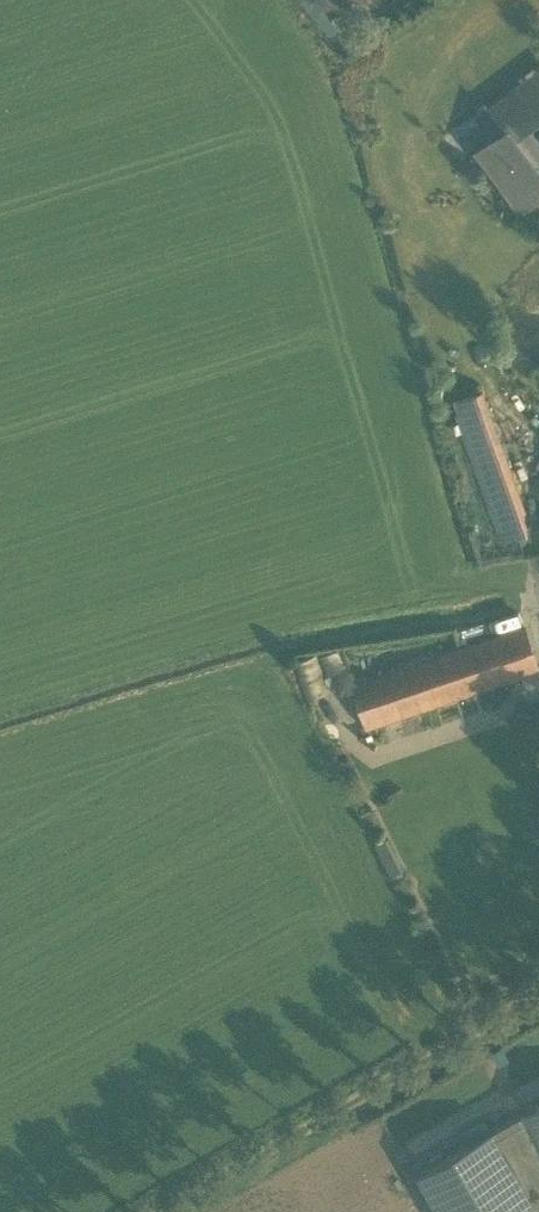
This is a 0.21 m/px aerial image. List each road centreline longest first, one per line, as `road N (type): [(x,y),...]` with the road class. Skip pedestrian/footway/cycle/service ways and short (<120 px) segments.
road 1 (track): [(538,967),(118,1211)]

